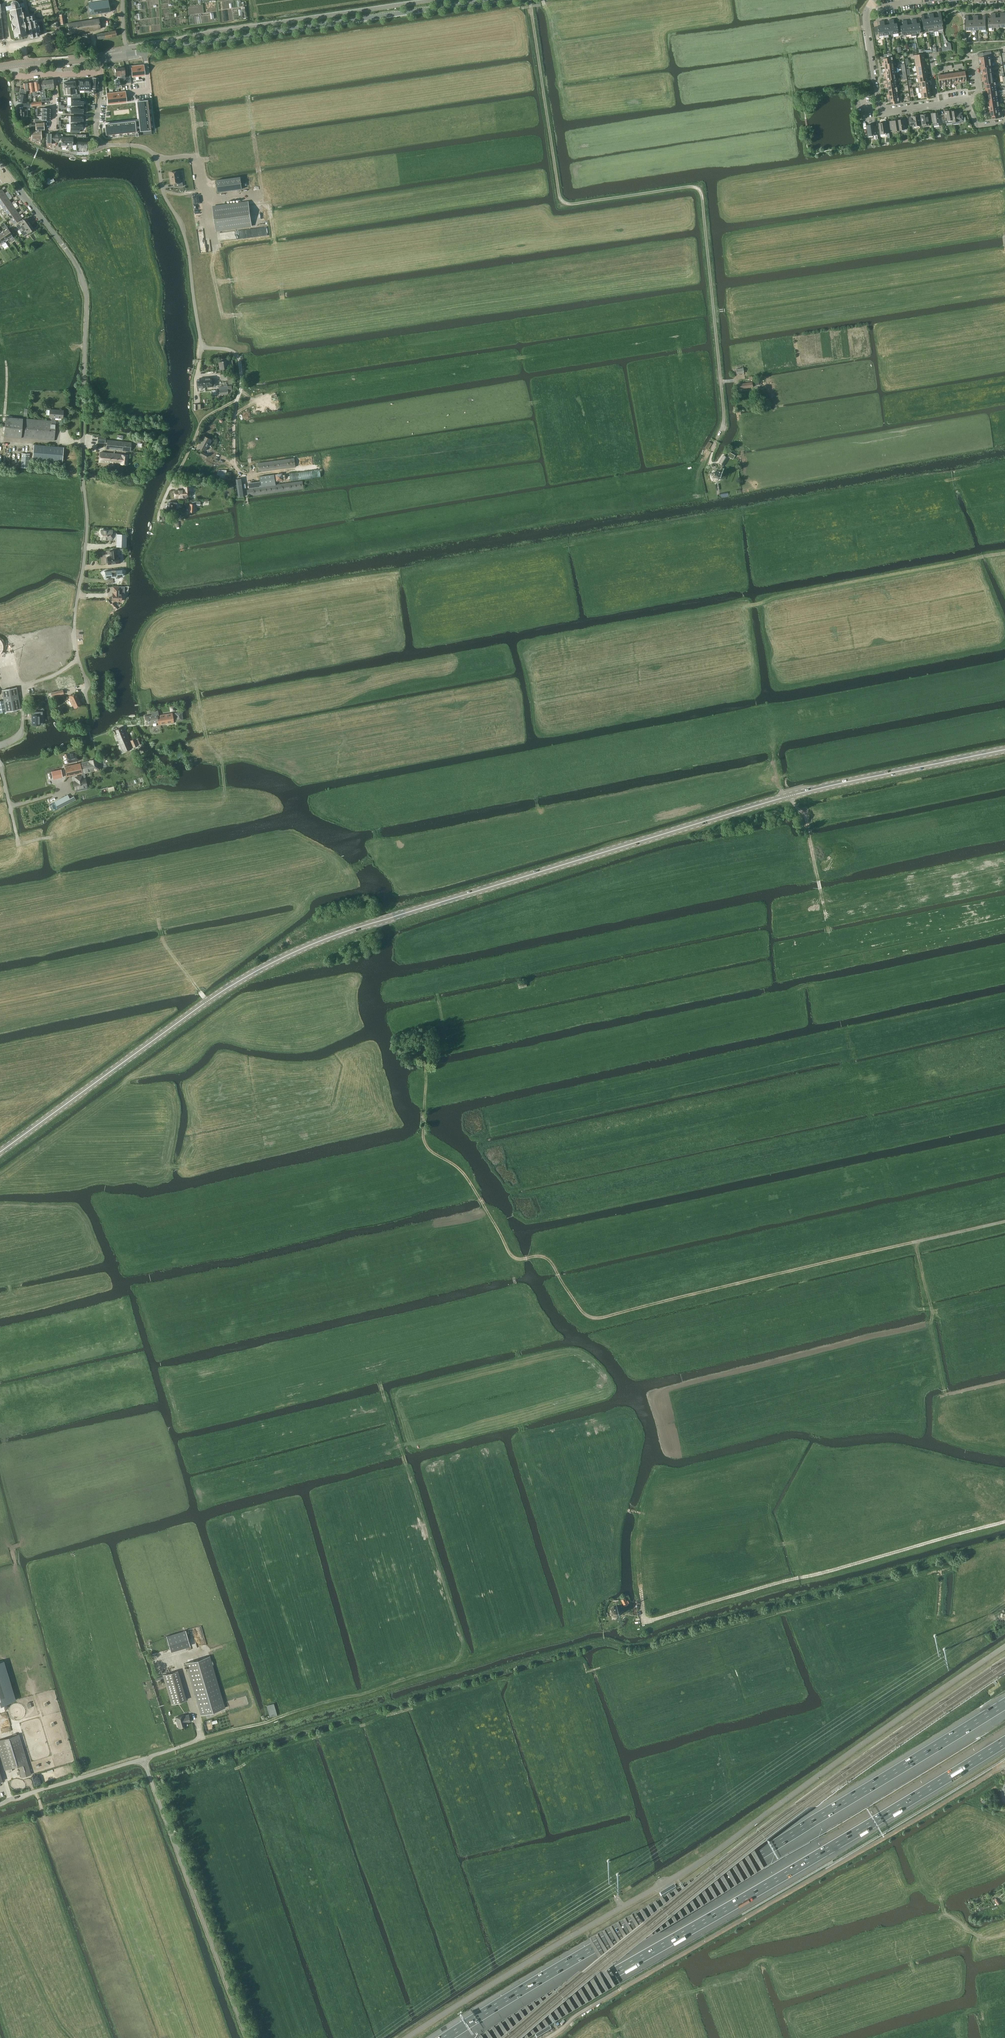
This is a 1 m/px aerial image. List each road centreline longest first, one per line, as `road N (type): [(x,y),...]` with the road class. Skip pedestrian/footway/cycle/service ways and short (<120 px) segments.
road 1 (secondary): [(0,1152),(216,995),(308,946),(785,797),(1004,751)]
road 2 (unclassified): [(1004,1647),(713,1853),(409,2037)]
road 3 (motorway): [(1004,1704),(448,2037)]
road 4 (track): [(385,1687),(393,1714),(578,1663),(588,1673),(959,1567)]
road 5 (track): [(717,439),(724,424),(701,191),(562,201),(530,0)]
road 6 (motorway): [(507,2037),(1004,1742)]
road 7 (track): [(523,1259),(551,1263),(582,1311),(598,1318),(1004,1220)]
road 8 (unclassified): [(78,659),(87,525),(86,289),(75,261),(7,175)]
road 9 (unclassified): [(247,2037),(144,1760),(0,1805)]
road 10 (track): [(642,1604),(642,1514),(555,1487),(524,1440),(514,1259)]
road 11 (track): [(642,1604),(644,1618),(653,1620),(1004,1522)]
road 12 (unclassified): [(237,400),(239,358),(201,342),(187,241),(157,160),(140,147),(103,143)]
road 13 (track): [(536,356),(240,393)]
road 14 (tertiary): [(200,43),(490,0)]
road 15 (track): [(746,606),(1004,553)]
road 16 (track): [(52,837),(67,884),(142,887),(152,897),(163,938),(208,1001)]
road 17 (track): [(829,940),(807,815),(779,785),(772,747)]
road 18 (track): [(571,1633),(385,1687)]
road 19 (track): [(523,1259),(514,1259),(465,1175),(427,1147),(424,1108)]
road 20 (track): [(201,1738),(385,1687)]
road 21 (track): [(248,95),(260,192),(277,243)]
road 22 (unclassified): [(0,748),(22,734),(25,687),(78,659)]

